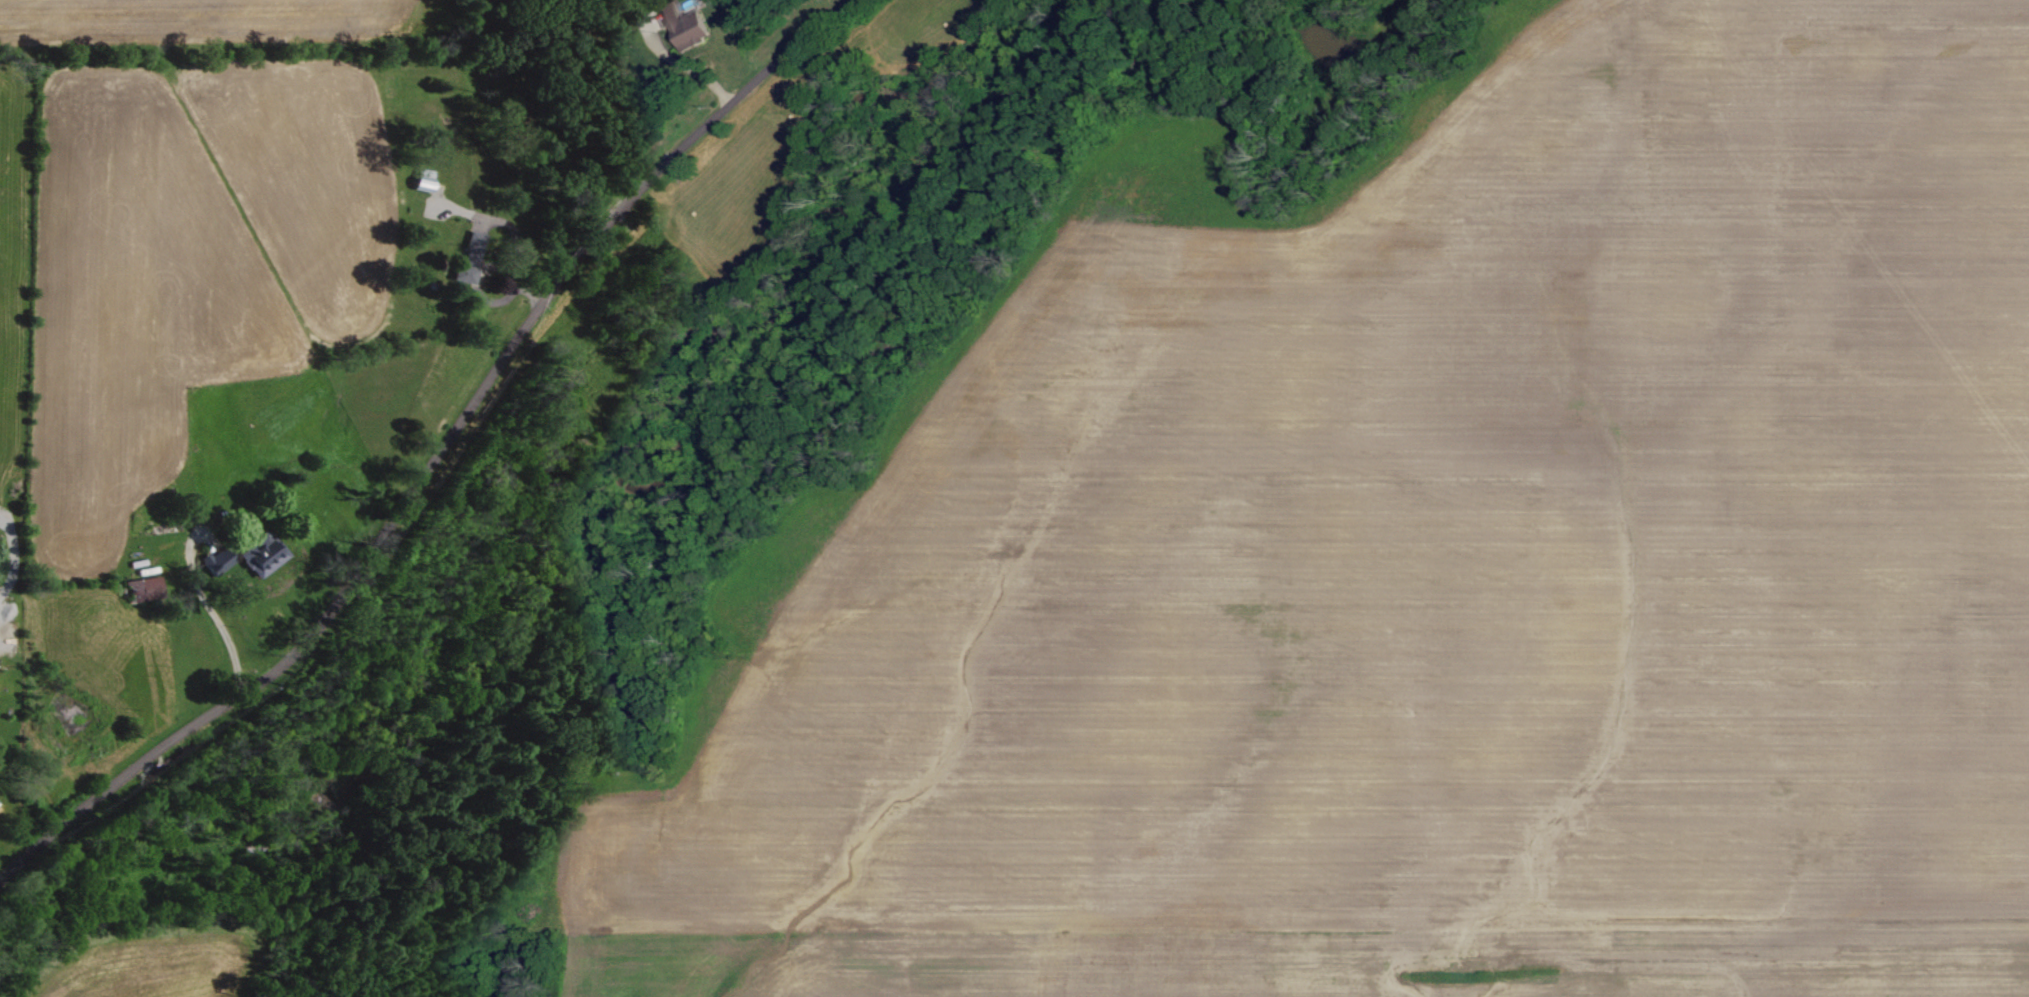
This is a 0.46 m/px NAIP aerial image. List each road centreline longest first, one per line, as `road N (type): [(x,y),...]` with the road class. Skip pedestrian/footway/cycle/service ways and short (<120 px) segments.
road 1 (residential): [(0,885),(55,830),(311,635),(623,200),(853,0)]

